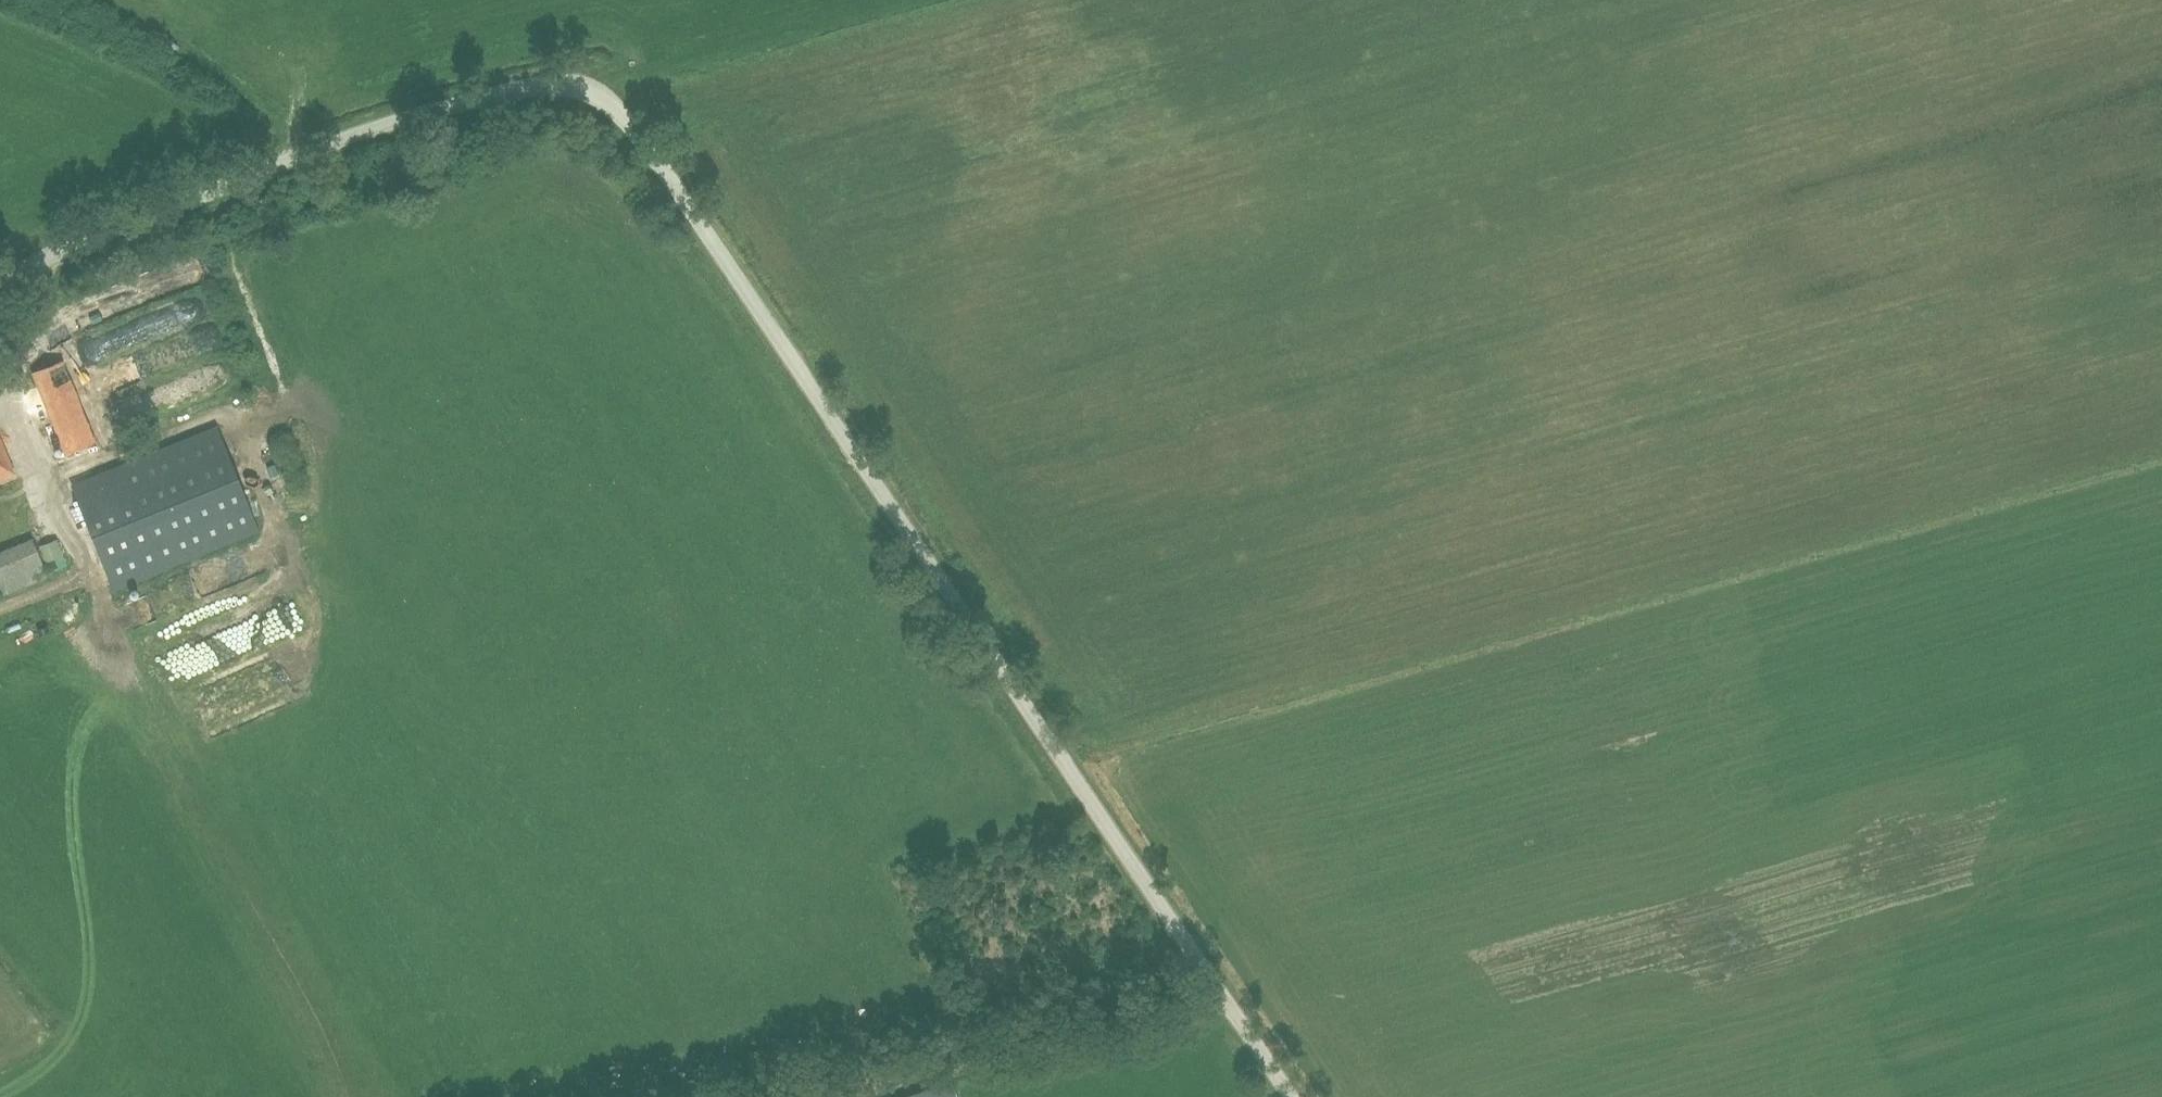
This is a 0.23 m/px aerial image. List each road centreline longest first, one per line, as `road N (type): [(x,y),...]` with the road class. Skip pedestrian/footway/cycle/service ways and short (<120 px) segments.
road 1 (unclassified): [(1293,1096),(639,137),(595,94),(543,86),(386,125),(0,279)]

